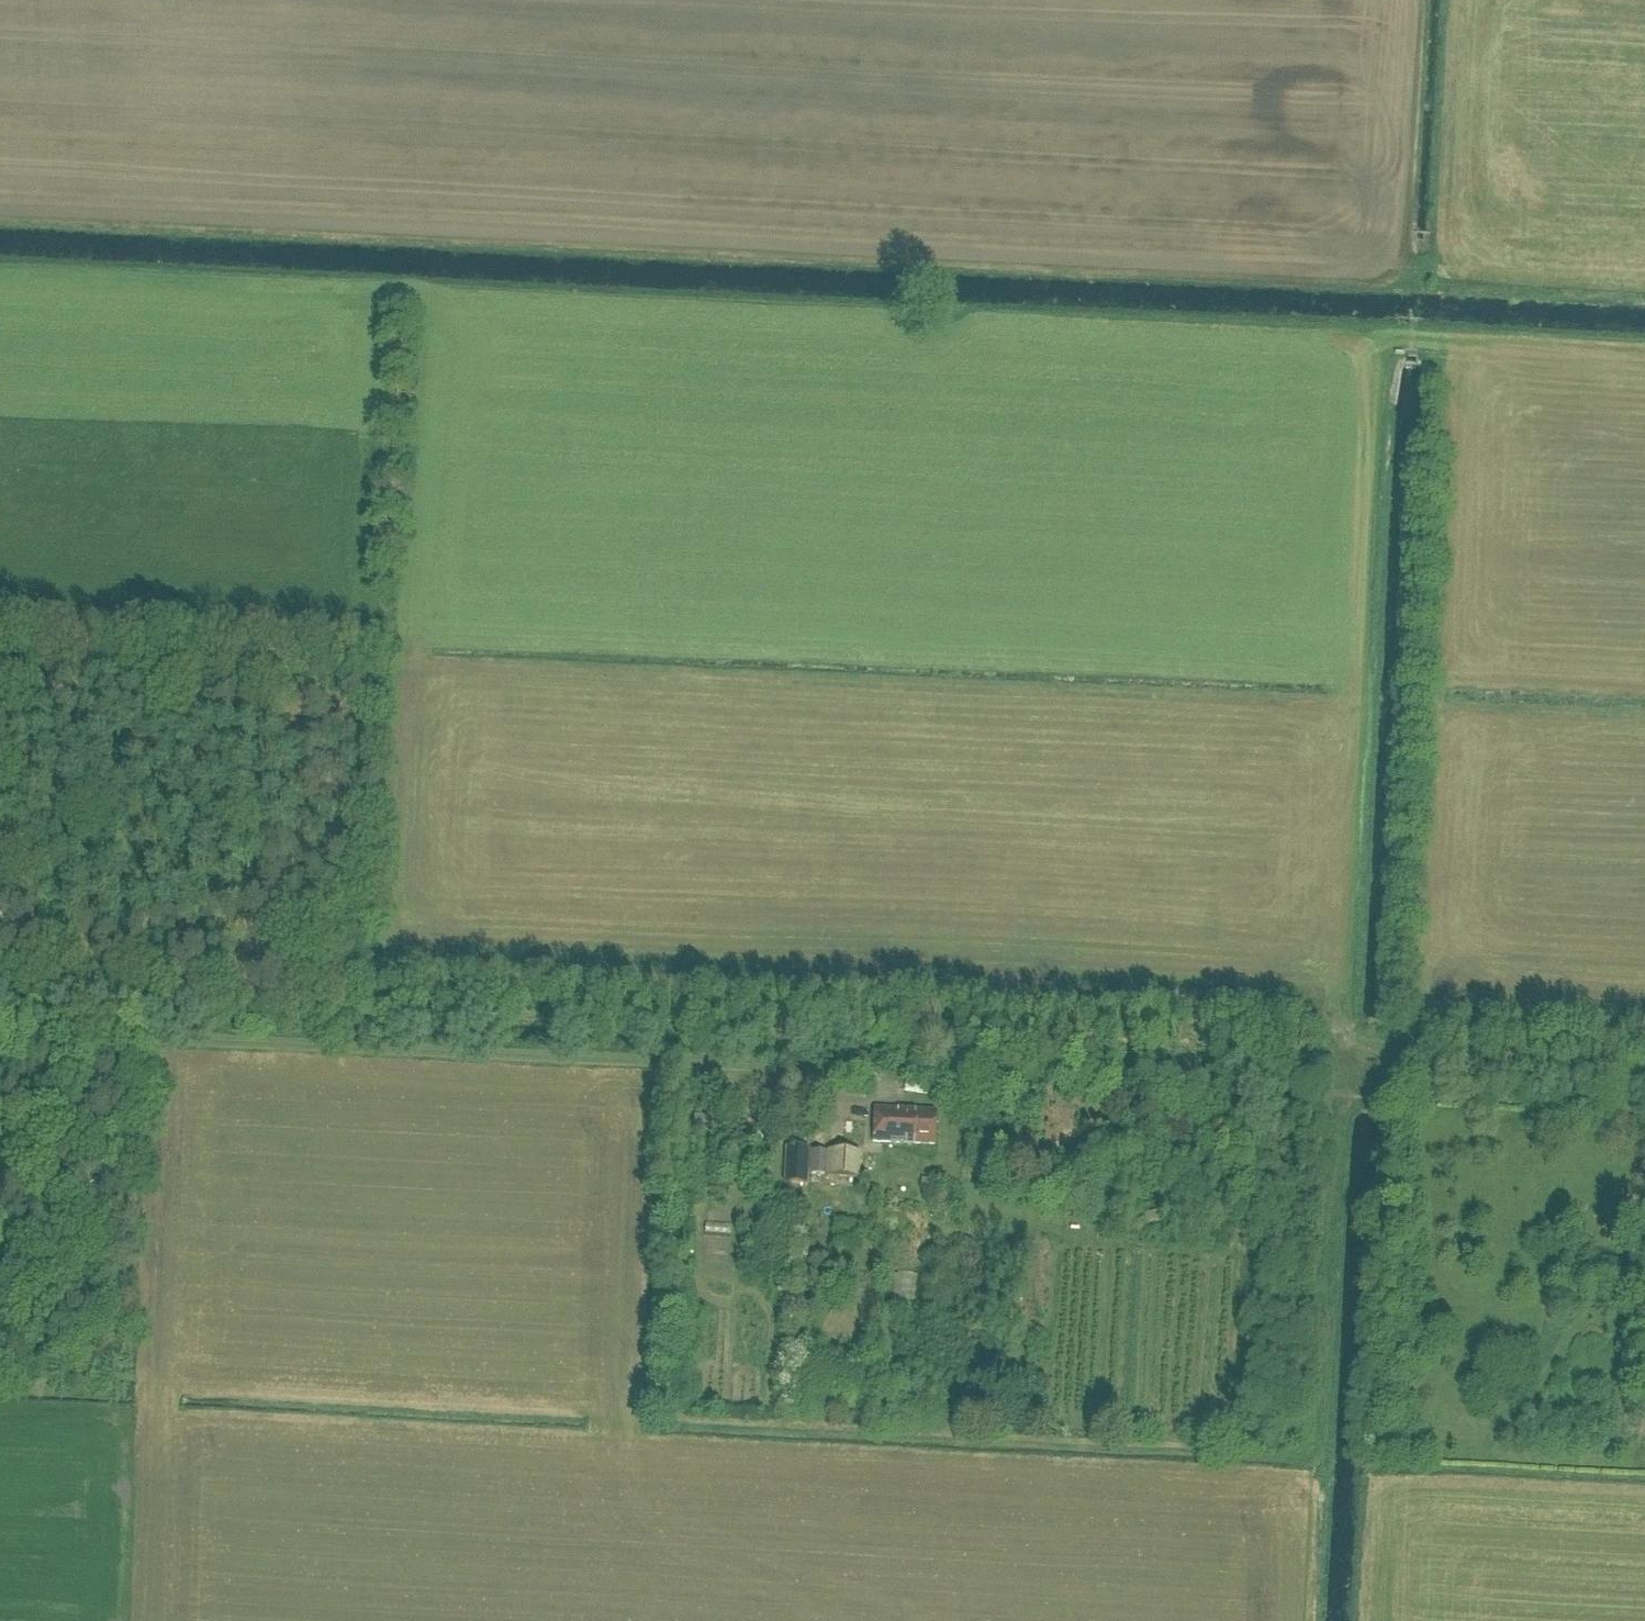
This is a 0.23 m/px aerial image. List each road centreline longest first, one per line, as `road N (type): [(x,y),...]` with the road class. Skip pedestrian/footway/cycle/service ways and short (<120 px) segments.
road 1 (track): [(793,1071),(0,1027)]

